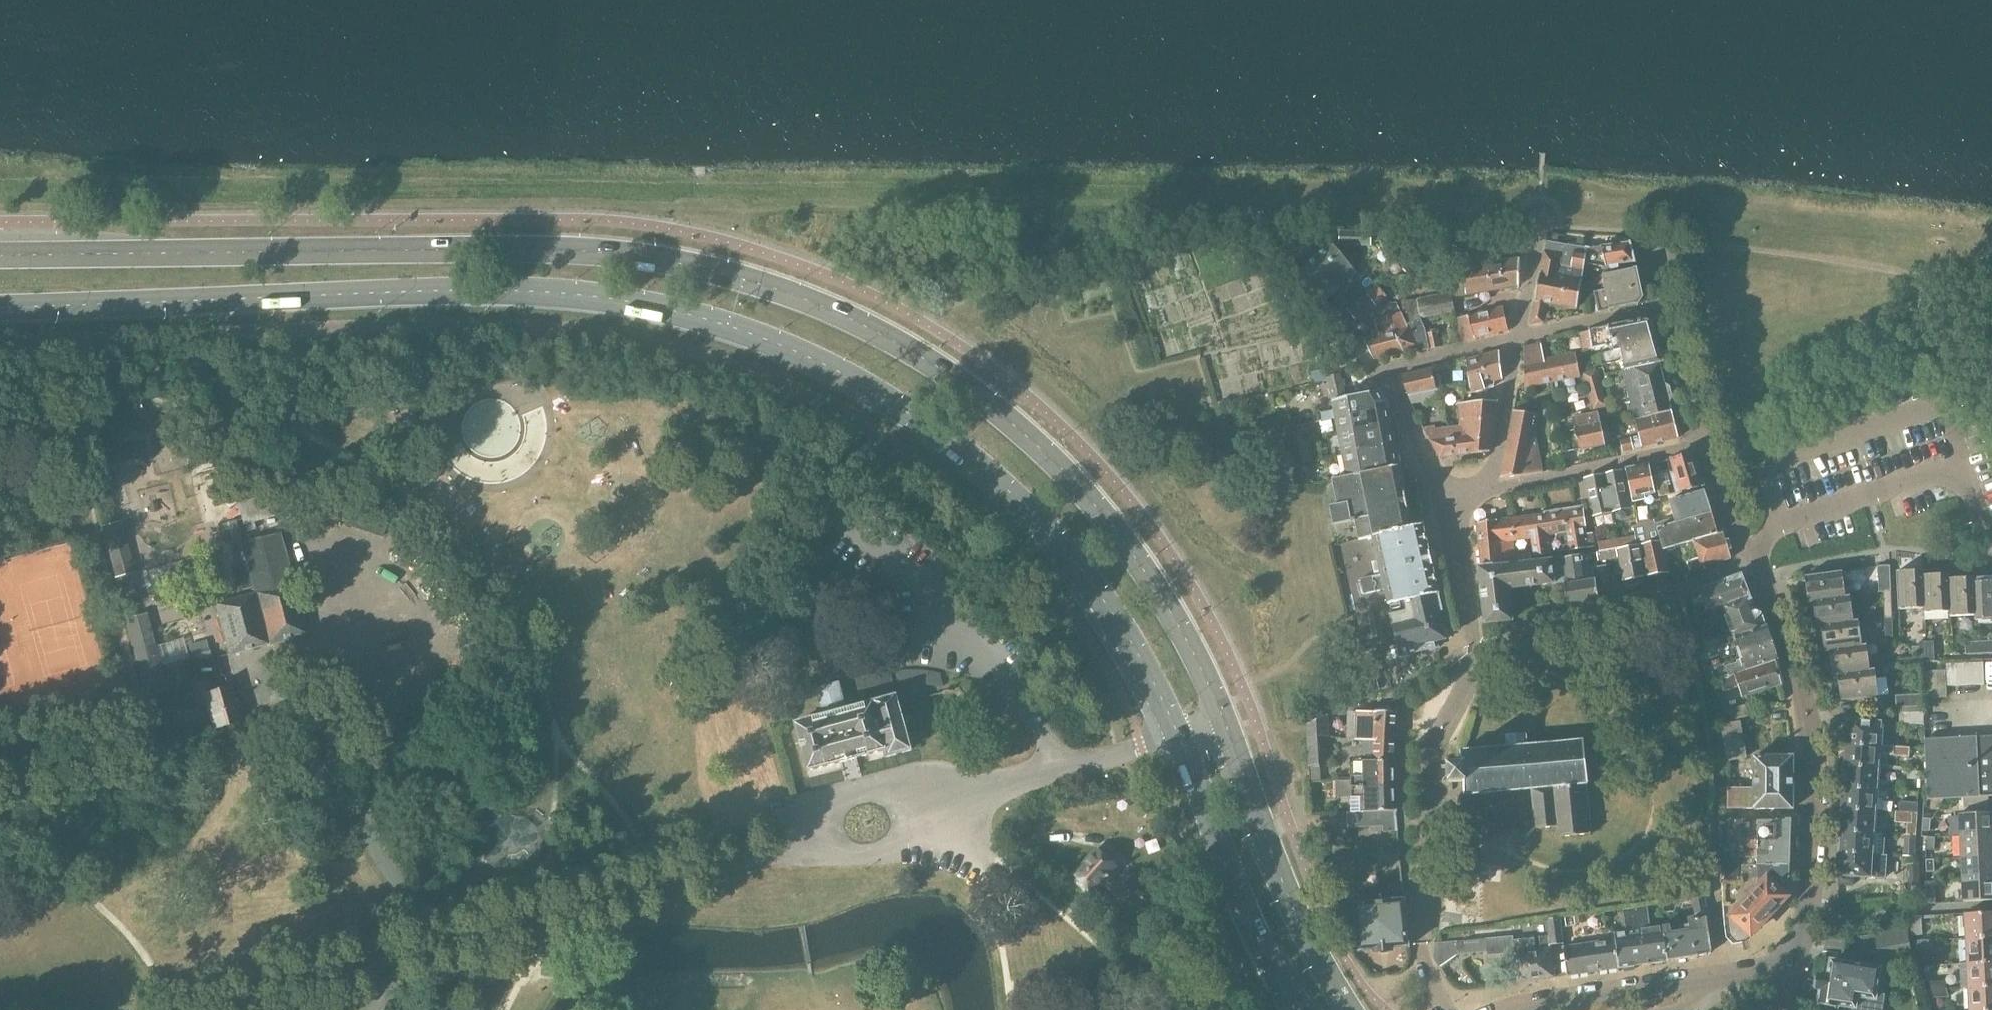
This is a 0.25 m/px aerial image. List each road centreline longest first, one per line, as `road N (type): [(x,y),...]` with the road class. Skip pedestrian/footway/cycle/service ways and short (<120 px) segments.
road 1 (secondary): [(1225,717),(1181,627),(1124,542),(1068,479),(962,386),(824,307),(654,257),(556,248),(0,255)]
road 2 (secondary): [(0,306),(547,290),(725,324),(867,388),(983,469),(1076,565),(1181,731)]
road 3 (residential): [(1454,1009),(1441,1001),(1420,940),(1431,743),(1467,683),(1472,652),(1439,502)]
road 4 (residential): [(1775,966),(1807,944),(1813,919),(1814,730),(1752,549)]
road 5 (residential): [(414,948),(820,839)]
road 6 (secondary): [(1350,1009),(1288,892),(1225,717)]
road 7 (secondary): [(1181,731),(1249,917),(1299,1009)]
road 8 (residential): [(1991,527),(1962,463),(1781,524),(1752,549)]
road 9 (residential): [(1503,1009),(1775,966)]
road 10 (unclassified): [(924,801),(1181,731)]
road 11 (residential): [(1487,492),(1704,439)]
road 12 (residential): [(1382,371),(1239,219)]
road 13 (residential): [(1487,492),(1520,336)]
road 14 (residential): [(1520,336),(1664,306)]
road 15 (residential): [(1439,502),(1382,371)]
road 16 (residential): [(1382,371),(1520,336)]
road 17 (residential): [(1704,439),(1664,306)]
road 18 (residential): [(820,839),(846,853),(893,850),(914,835),(924,801)]
road 19 (residential): [(820,839),(827,818),(855,790),(888,788),(924,801)]
road 20 (residential): [(1752,549),(1739,541),(1704,439)]

